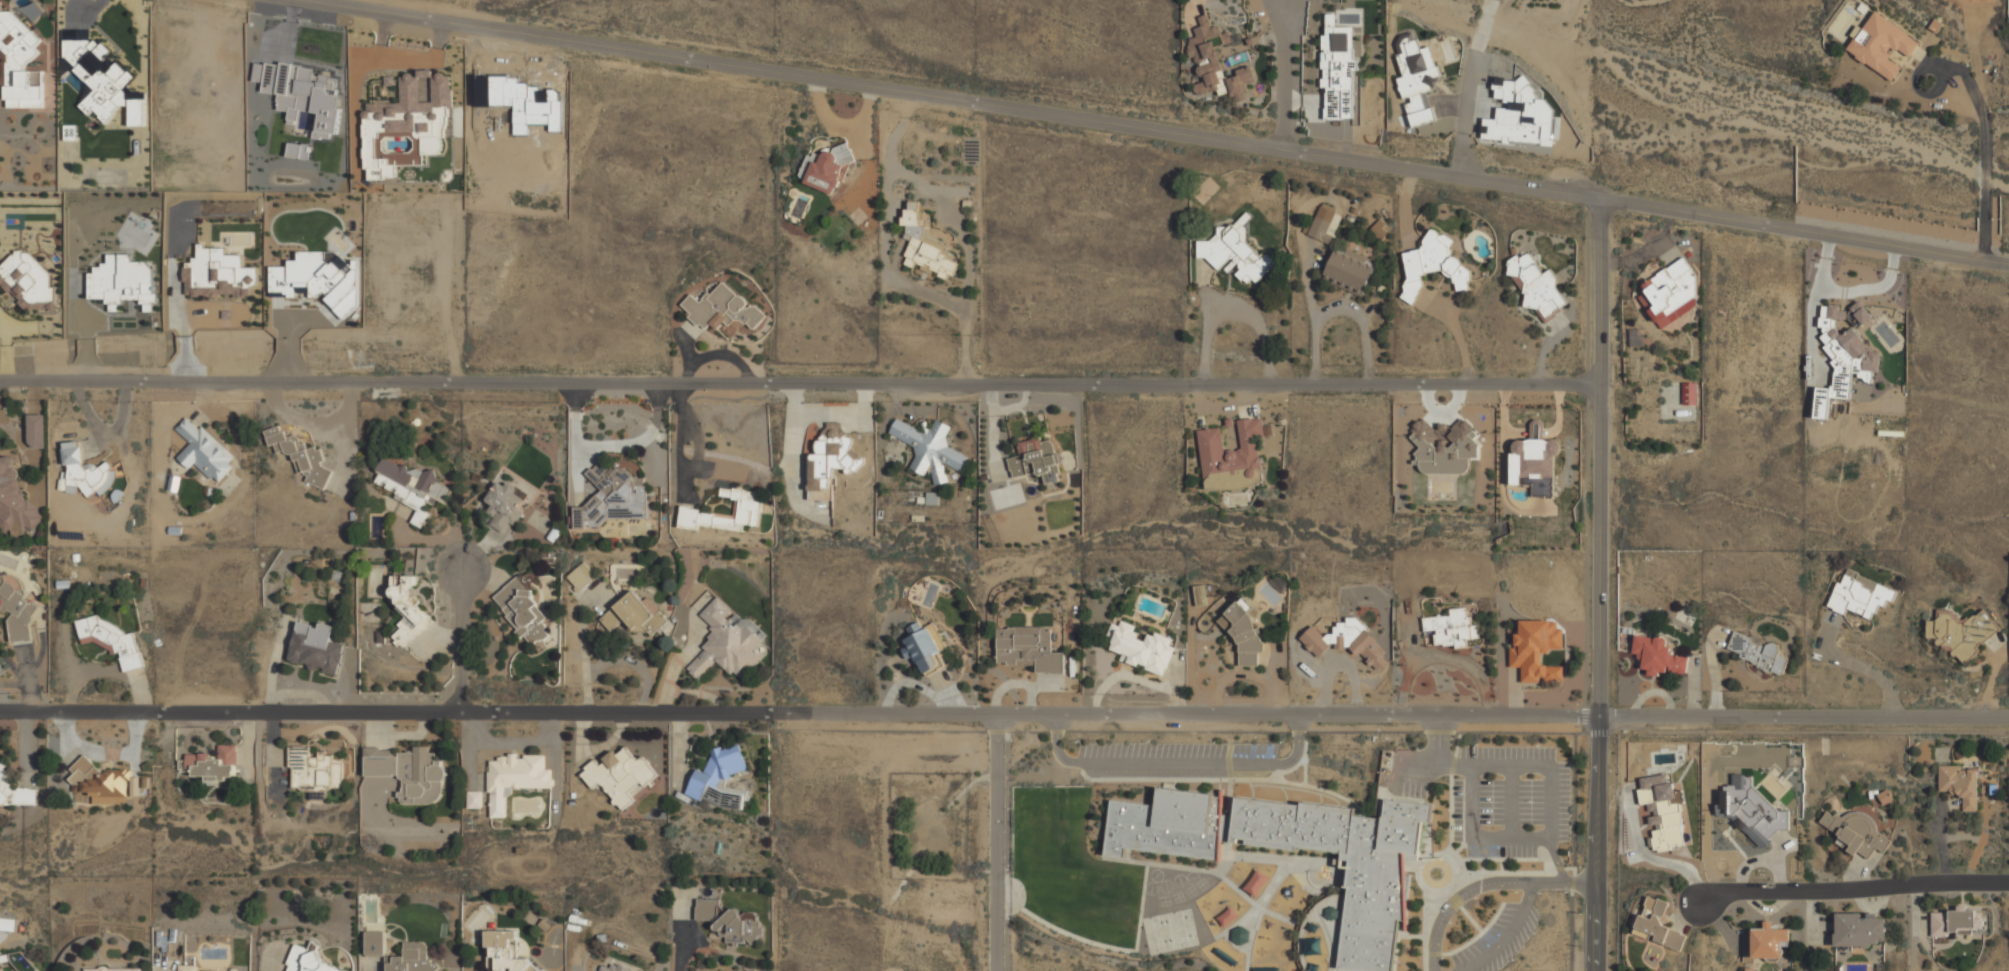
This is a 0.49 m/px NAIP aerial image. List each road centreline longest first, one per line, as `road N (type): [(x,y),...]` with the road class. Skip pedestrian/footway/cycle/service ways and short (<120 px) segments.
road 1 (residential): [(2008,716),(0,710)]
road 2 (tertiary): [(307,0),(2008,267)]
road 3 (residential): [(0,379),(1599,386)]
road 4 (tertiary): [(1599,970),(1596,205)]
road 5 (residential): [(1701,903),(1729,891),(2008,881)]
road 6 (residential): [(997,970),(996,714)]
road 7 (residential): [(1982,216),(1983,118),(1958,65),(1940,67)]
road 8 (residential): [(1287,150),(1287,0)]
road 9 (residential): [(460,710),(460,572)]
road 10 (residential): [(1466,131),(1494,0)]

